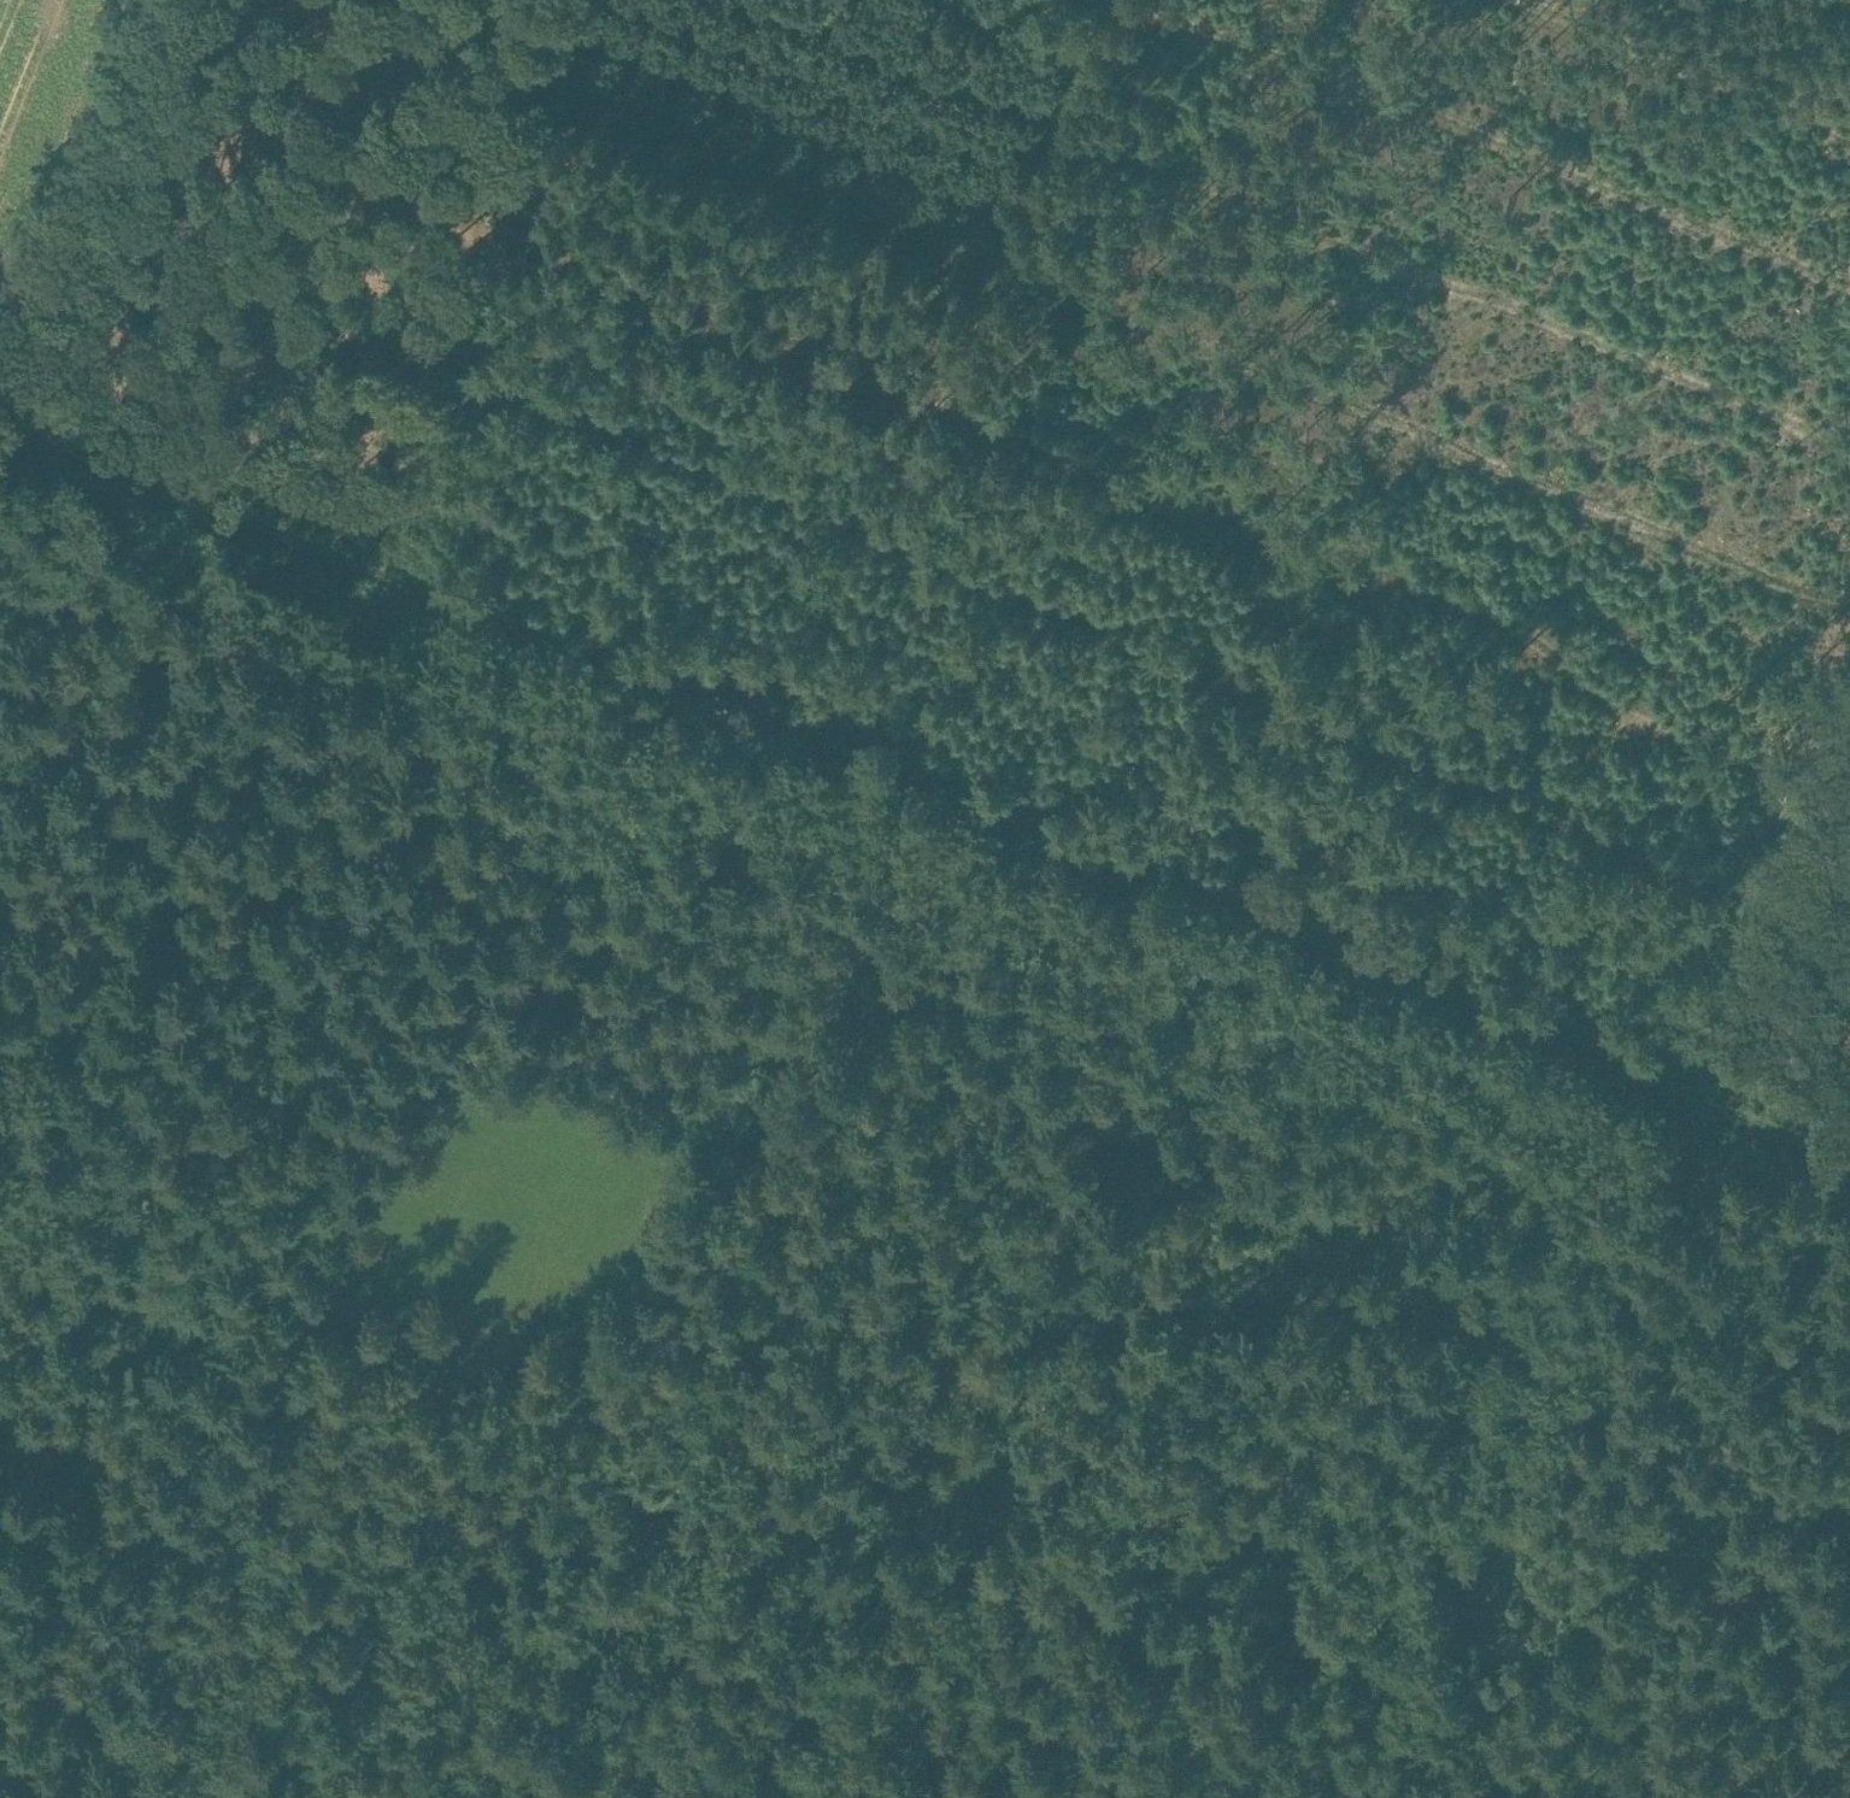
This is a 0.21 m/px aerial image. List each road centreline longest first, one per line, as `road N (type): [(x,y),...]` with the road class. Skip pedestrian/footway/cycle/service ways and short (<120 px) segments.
road 1 (track): [(0,441),(1667,1103)]
road 2 (track): [(735,734),(0,976)]
road 3 (track): [(1667,1103),(1395,1797)]
road 4 (track): [(1849,380),(1375,549)]
road 5 (track): [(1678,1072),(1849,658)]
road 6 (track): [(0,245),(97,0)]
road 7 (track): [(1667,1103),(1849,1175)]

